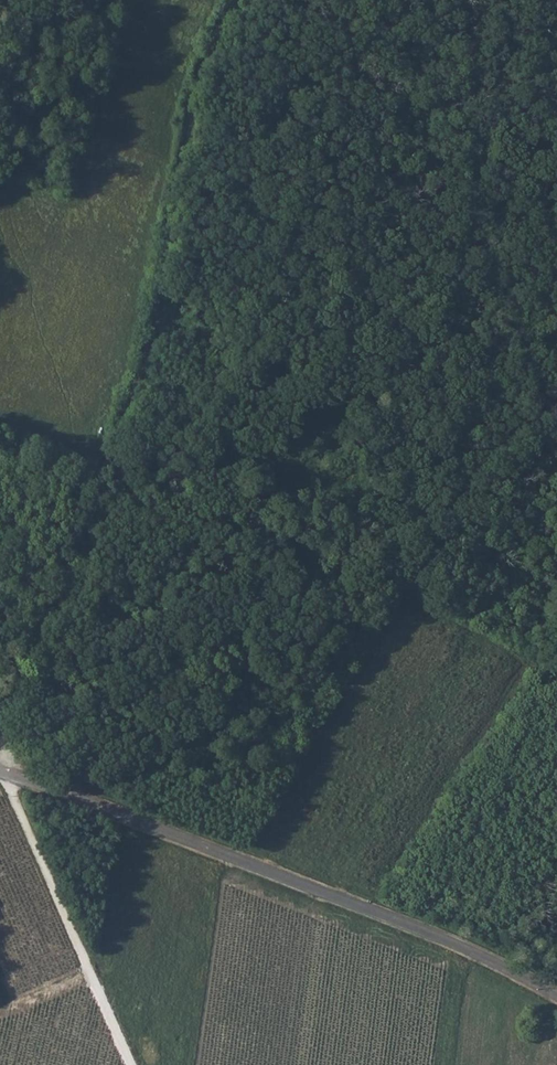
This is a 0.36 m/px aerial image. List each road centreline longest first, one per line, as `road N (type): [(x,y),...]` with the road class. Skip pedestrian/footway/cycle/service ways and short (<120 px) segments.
road 1 (unclassified): [(0,771),(389,918),(556,996)]
road 2 (track): [(0,722),(117,445),(153,322)]
road 3 (track): [(239,0),(196,81),(153,322)]
road 4 (track): [(132,1064),(8,774)]

